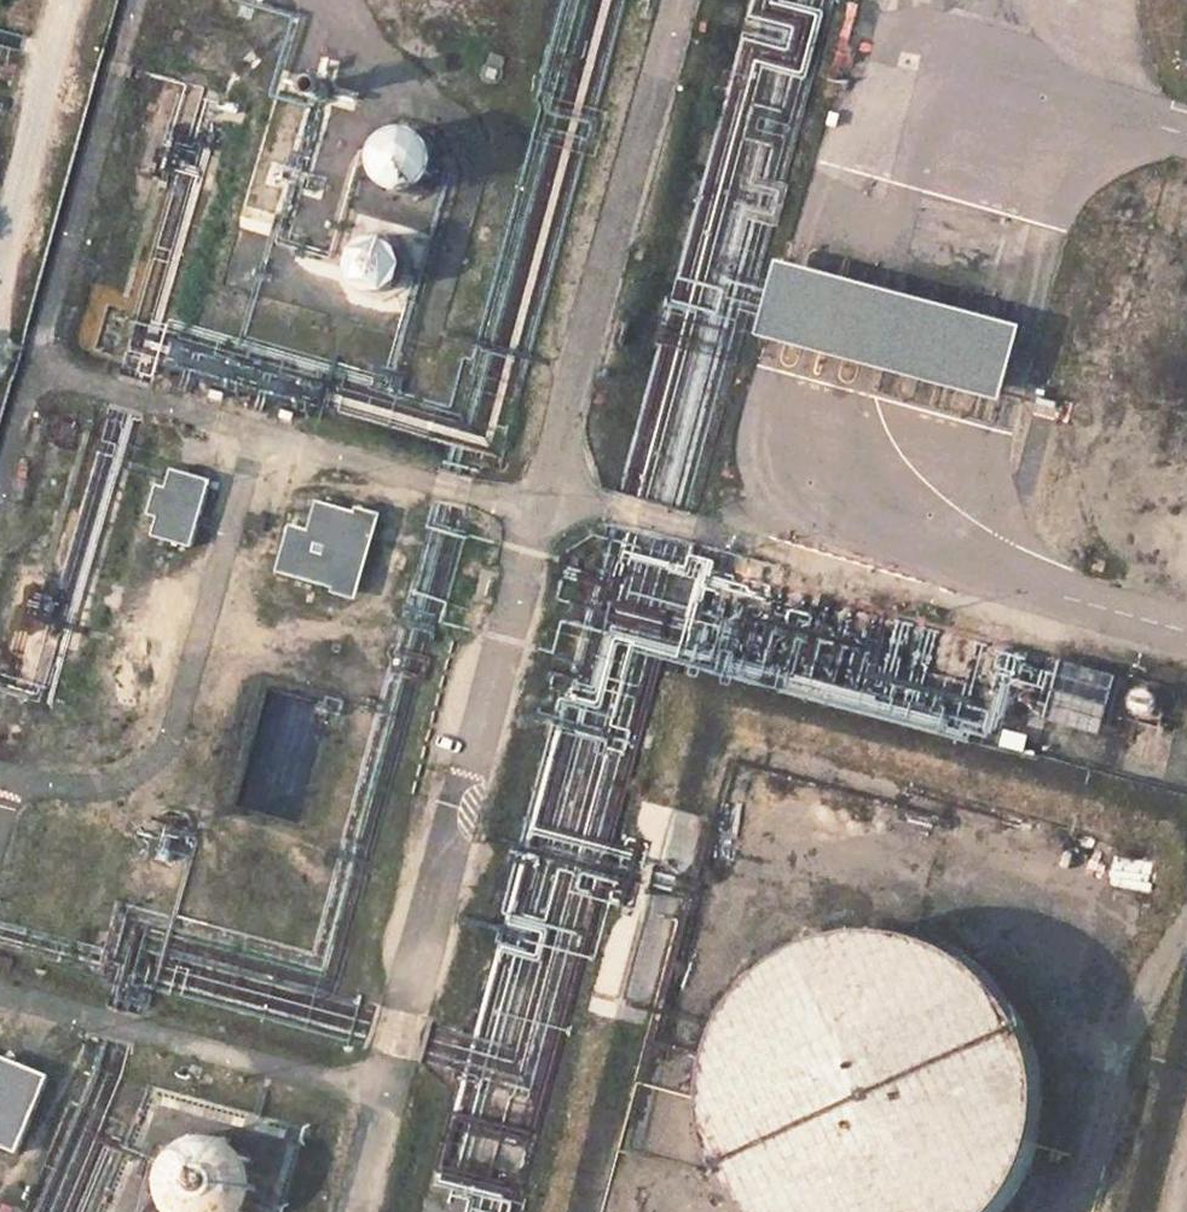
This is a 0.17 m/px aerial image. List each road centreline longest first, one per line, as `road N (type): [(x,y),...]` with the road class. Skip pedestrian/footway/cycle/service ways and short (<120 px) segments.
road 1 (unclassified): [(1186,624),(933,564),(888,542),(864,477),(860,424),(988,0)]
road 2 (track): [(0,180),(50,0)]

